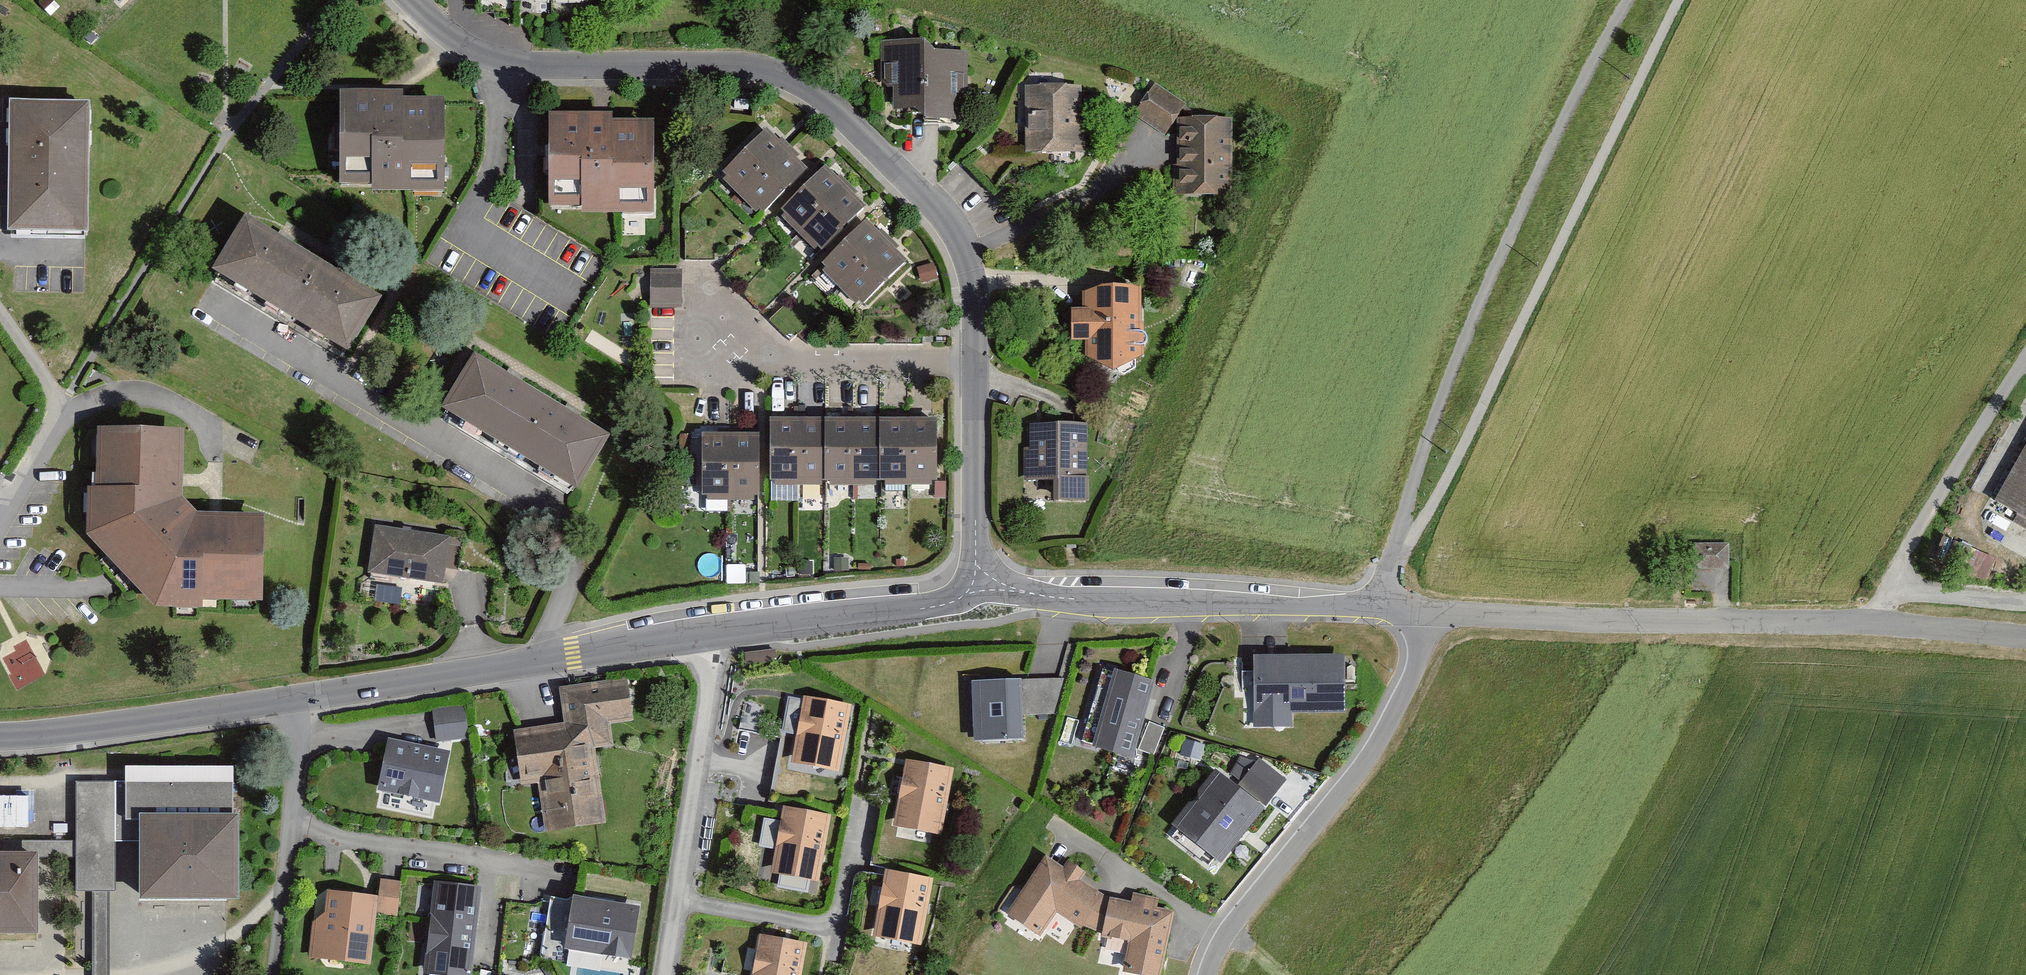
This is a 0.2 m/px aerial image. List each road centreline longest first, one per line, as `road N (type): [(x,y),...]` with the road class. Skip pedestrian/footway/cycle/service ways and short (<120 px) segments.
road 1 (residential): [(978,587),(973,276),(961,244),(921,196),(822,98),(787,75),(723,65),(506,63),(473,50),(412,0)]
road 2 (track): [(1382,608),(1407,501),(1497,263),(1630,0)]
road 3 (residential): [(978,587),(1424,612)]
road 4 (unclassified): [(1424,612),(1868,625)]
road 5 (residential): [(1424,612),(1416,672),(1340,797),(1236,910),(1208,974)]
road 6 (residential): [(305,698),(701,632)]
road 7 (residential): [(701,632),(699,712),(665,974)]
road 8 (unclassified): [(1868,625),(2025,356)]
road 9 (residential): [(0,734),(305,698)]
road 10 (residential): [(701,632),(941,605),(978,587)]
road 11 (residential): [(305,698),(271,974)]
road 12 (unclassified): [(1868,625),(2025,638)]

